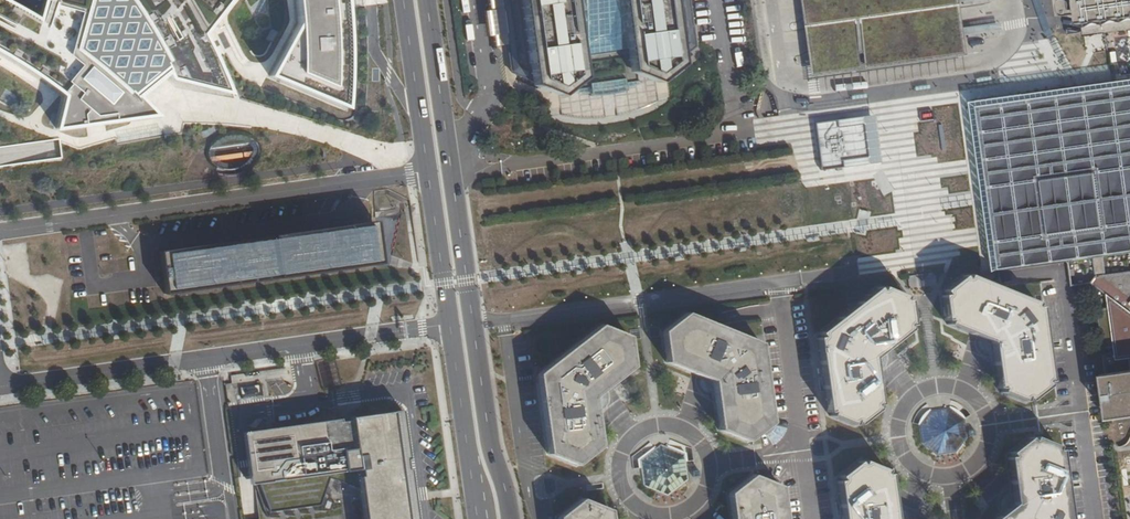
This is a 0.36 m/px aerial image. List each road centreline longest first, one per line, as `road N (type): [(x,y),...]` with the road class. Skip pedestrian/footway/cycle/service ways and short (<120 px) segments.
road 1 (secondary): [(508,518),(429,0)]
road 2 (unclassified): [(452,324),(0,387)]
road 3 (unclassified): [(431,171),(0,232)]
road 4 (secondary): [(452,324),(480,518)]
road 5 (secondary): [(405,0),(431,171)]
road 6 (secondary): [(431,171),(452,324)]

